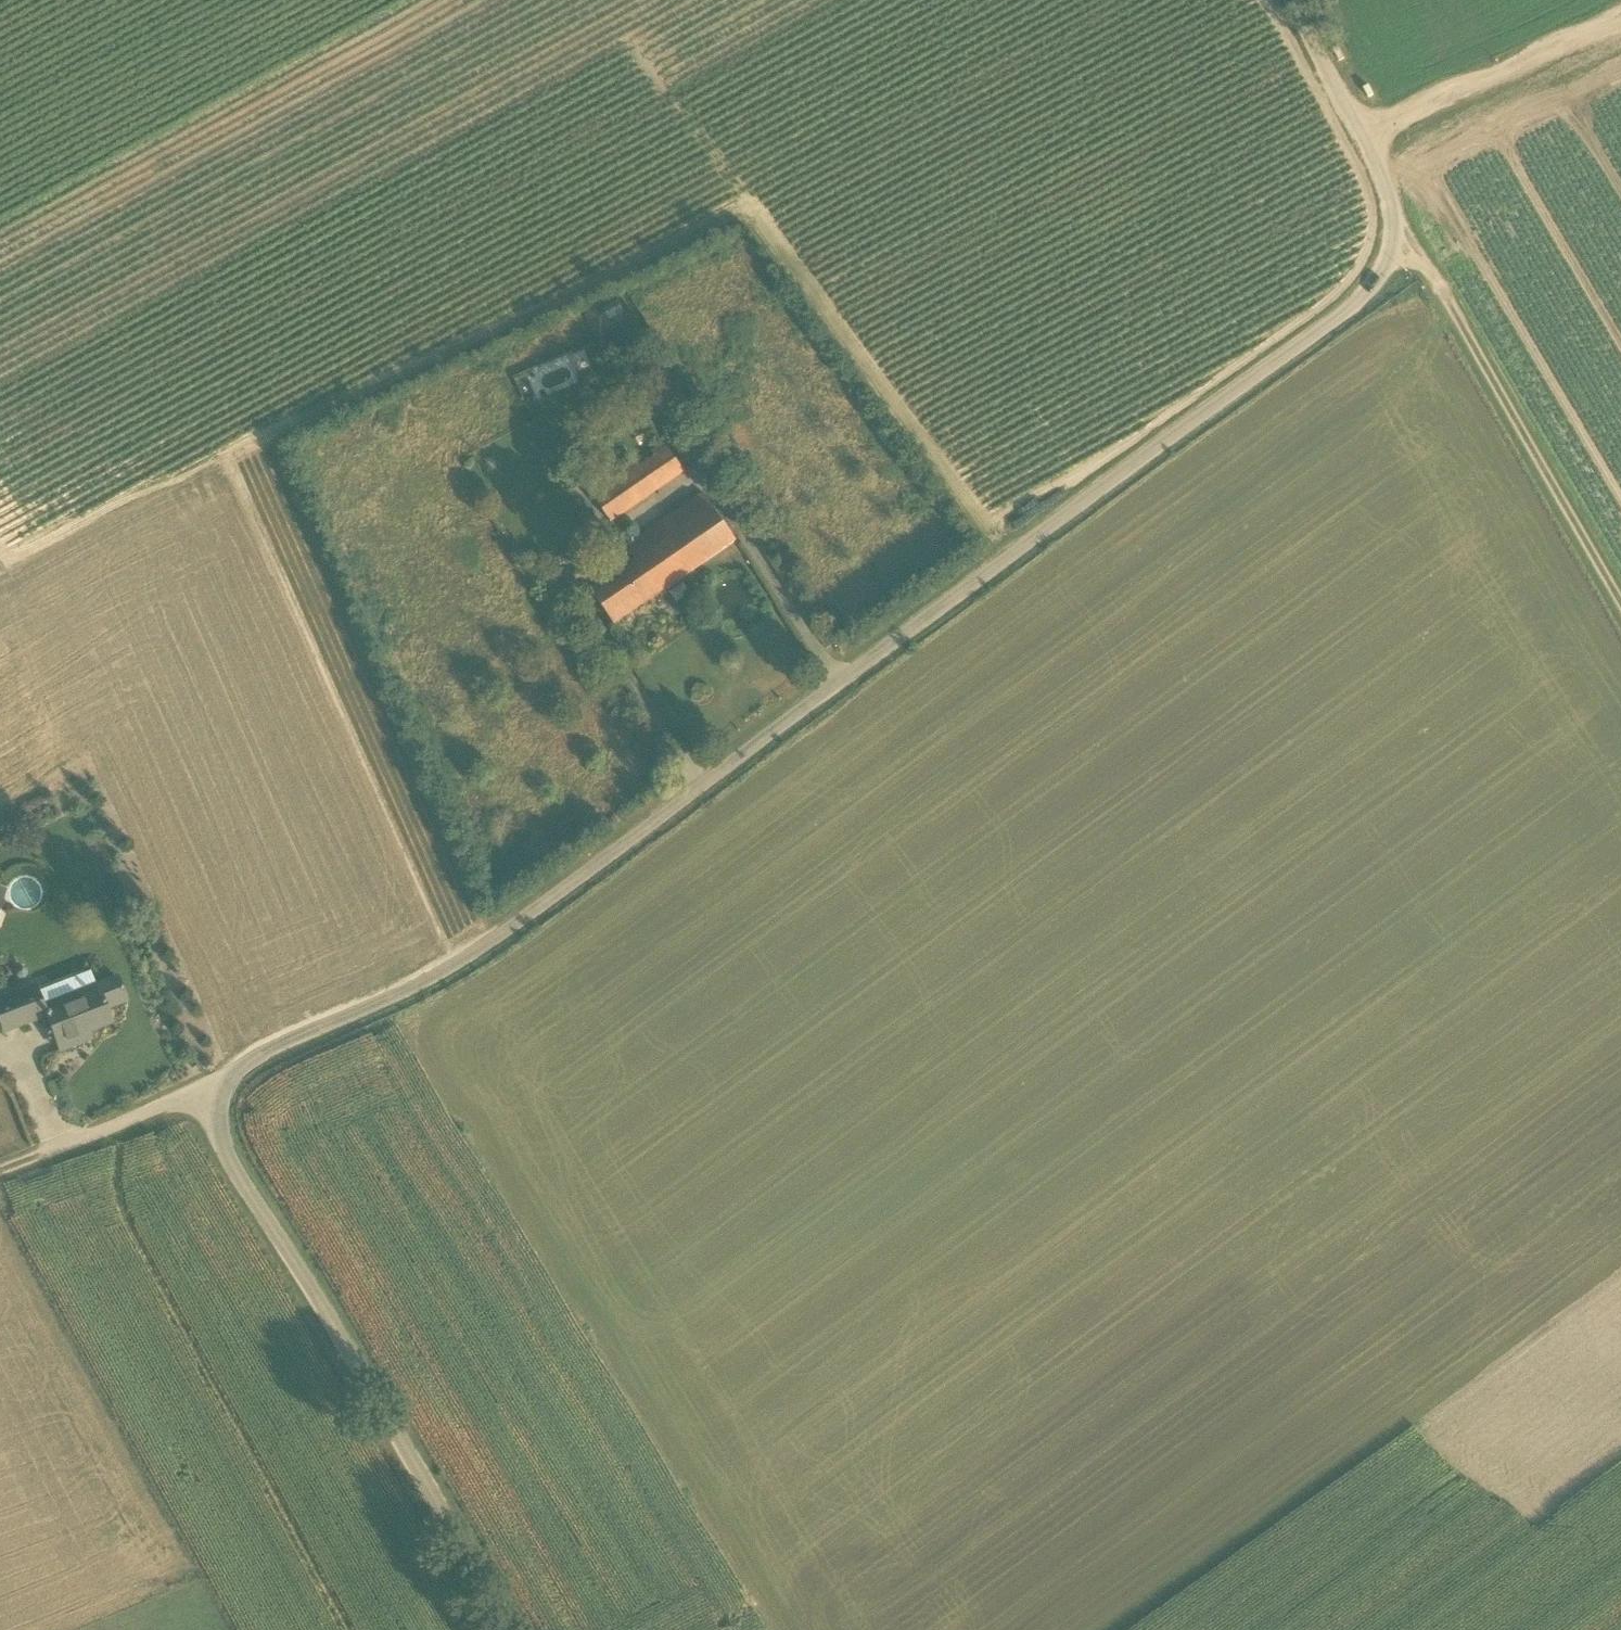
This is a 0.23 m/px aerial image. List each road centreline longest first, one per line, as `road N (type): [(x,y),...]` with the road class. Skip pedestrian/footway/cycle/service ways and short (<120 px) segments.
road 1 (unclassified): [(509,1629),(235,1168),(217,1119),(216,1085),(272,1045),(495,939),(1385,269),(1403,243),(1397,210),(1301,0)]
road 2 (track): [(1620,596),(1421,257),(1403,243)]
road 3 (track): [(216,1085),(0,1173)]

